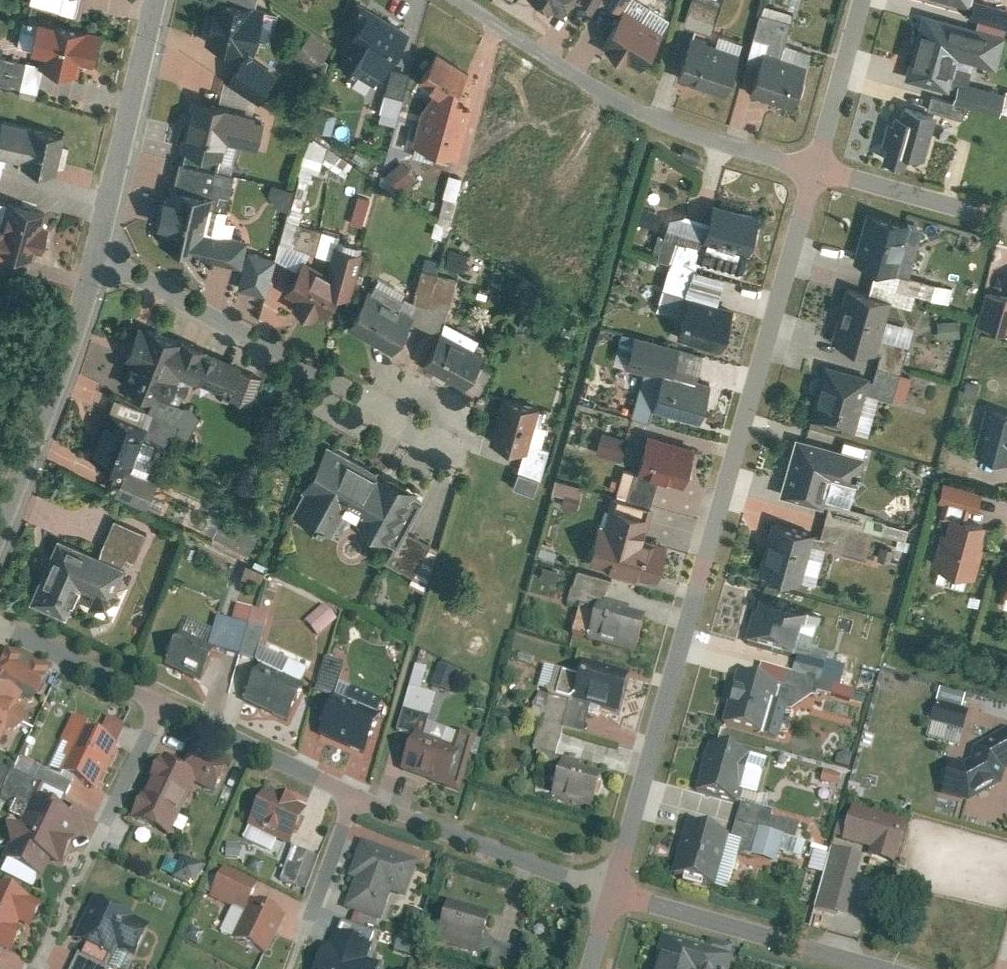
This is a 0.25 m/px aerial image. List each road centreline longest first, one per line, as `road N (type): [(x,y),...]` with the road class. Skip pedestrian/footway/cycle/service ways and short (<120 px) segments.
road 1 (residential): [(814,172),(614,899)]
road 2 (residential): [(453,0),(652,122),(814,172)]
road 3 (residential): [(94,254),(80,324),(0,520)]
road 4 (residential): [(94,254),(337,392)]
road 5 (residential): [(614,899),(356,801)]
road 6 (residential): [(337,392),(430,445),(459,436),(453,403),(419,384),(360,398)]
road 7 (residential): [(156,0),(94,254)]
road 8 (residential): [(865,968),(614,899)]
road 9 (residential): [(356,801),(164,704)]
road 10 (residential): [(1006,229),(814,172)]
road 11 (residential): [(164,704),(0,627)]
road 12 (residential): [(861,0),(814,172)]

